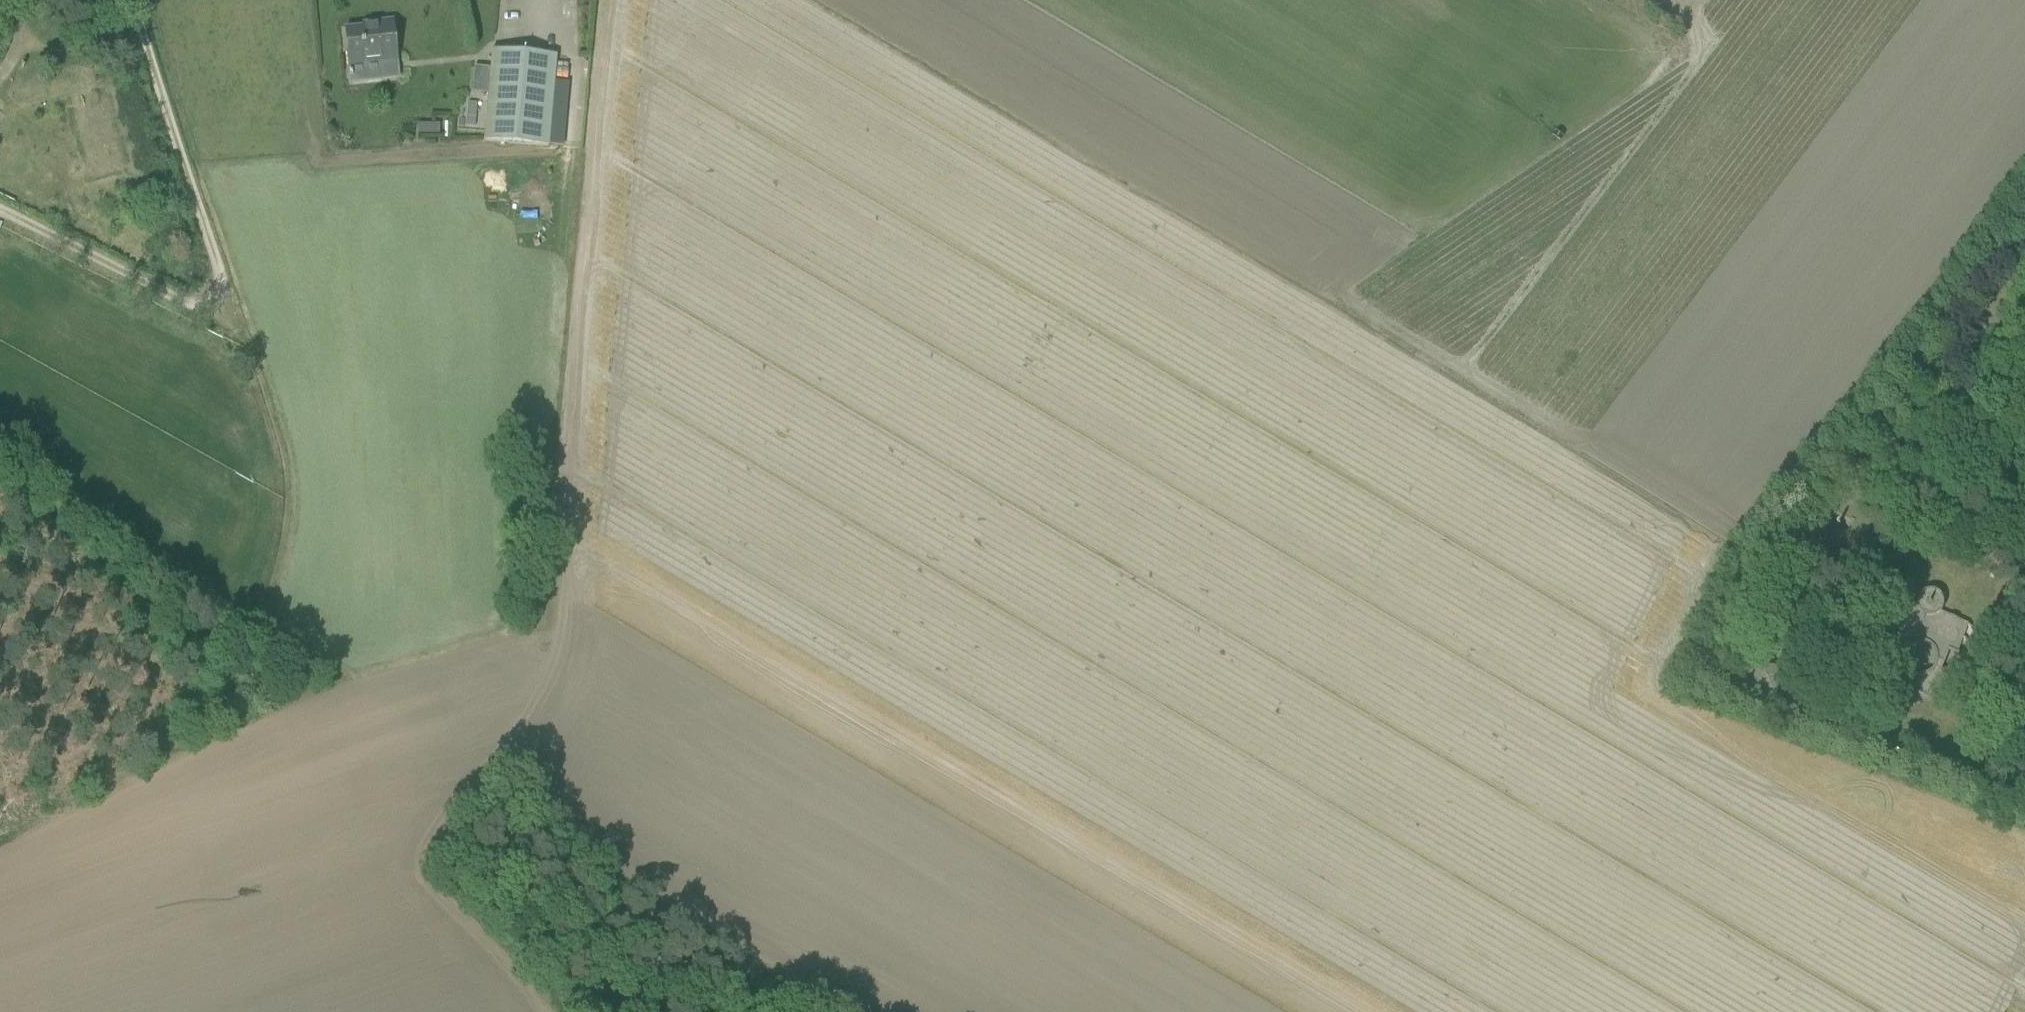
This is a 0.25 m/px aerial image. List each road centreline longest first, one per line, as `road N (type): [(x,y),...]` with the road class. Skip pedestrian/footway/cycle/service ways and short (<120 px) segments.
road 1 (track): [(133,0),(191,189)]
road 2 (track): [(528,1011),(421,877)]

